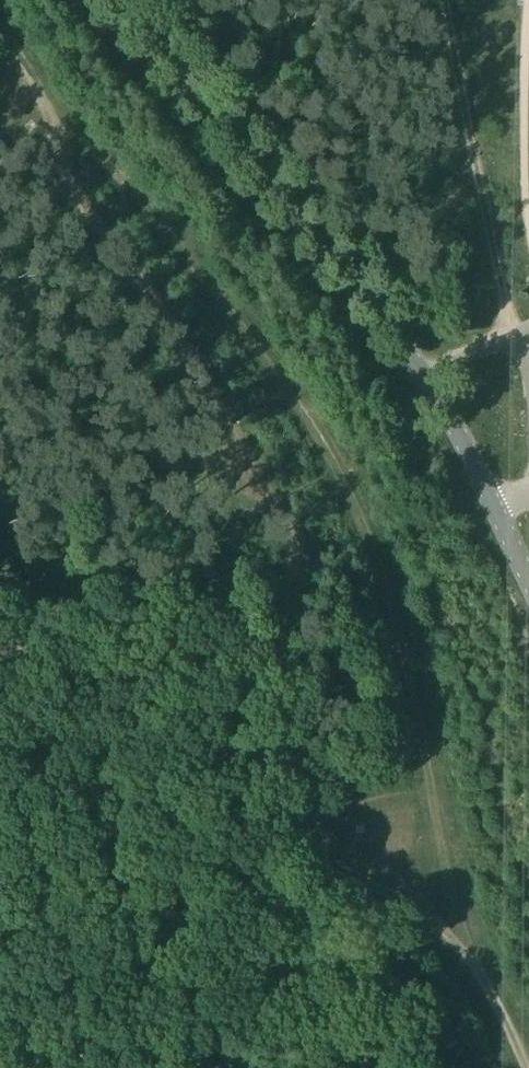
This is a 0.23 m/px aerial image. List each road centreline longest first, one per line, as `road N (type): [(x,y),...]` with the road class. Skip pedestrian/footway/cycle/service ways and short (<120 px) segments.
road 1 (track): [(7,565),(125,577),(245,614),(283,594),(292,555),(197,361),(73,187),(38,155),(0,160)]
road 2 (residential): [(528,579),(410,355),(112,0)]
road 3 (track): [(523,1067),(509,1026),(462,952),(419,911),(322,858),(34,740)]
road 4 (track): [(66,1067),(36,779),(28,607),(0,552)]
road 5 (track): [(528,392),(447,0)]
road 6 (track): [(0,36),(14,55),(38,155)]

